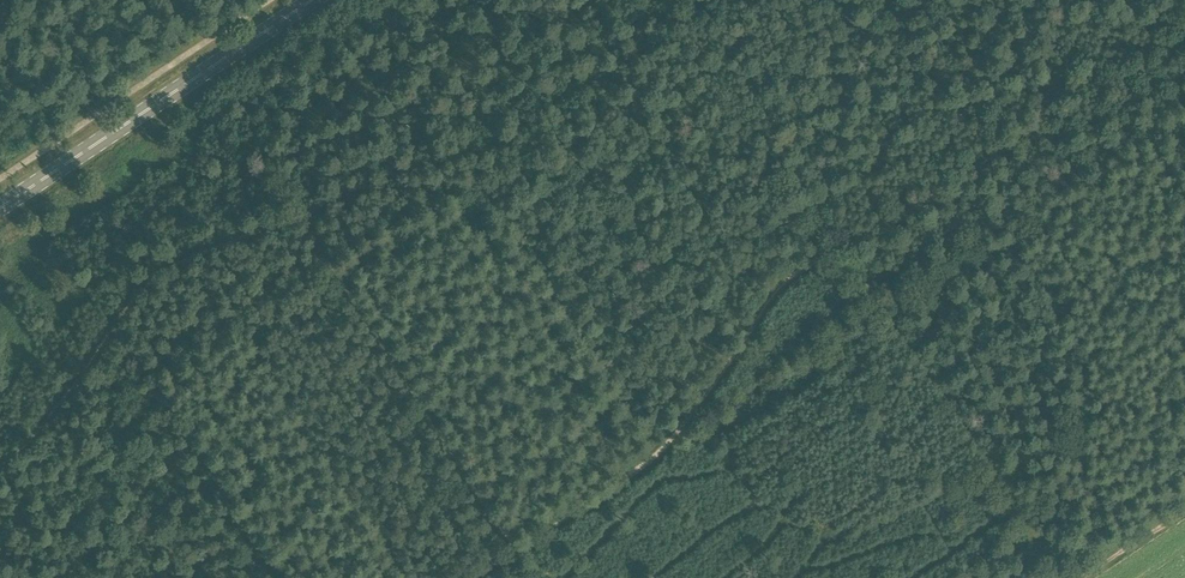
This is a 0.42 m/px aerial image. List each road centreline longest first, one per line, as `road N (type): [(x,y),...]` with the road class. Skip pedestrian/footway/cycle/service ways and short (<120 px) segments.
road 1 (track): [(1184,76),(1079,134),(989,162),(786,280),(665,449),(476,577)]
road 2 (track): [(0,465),(196,268),(344,197),(493,150),(714,0)]
road 3 (primary): [(0,208),(312,0)]
road 4 (track): [(1184,507),(1078,577)]

